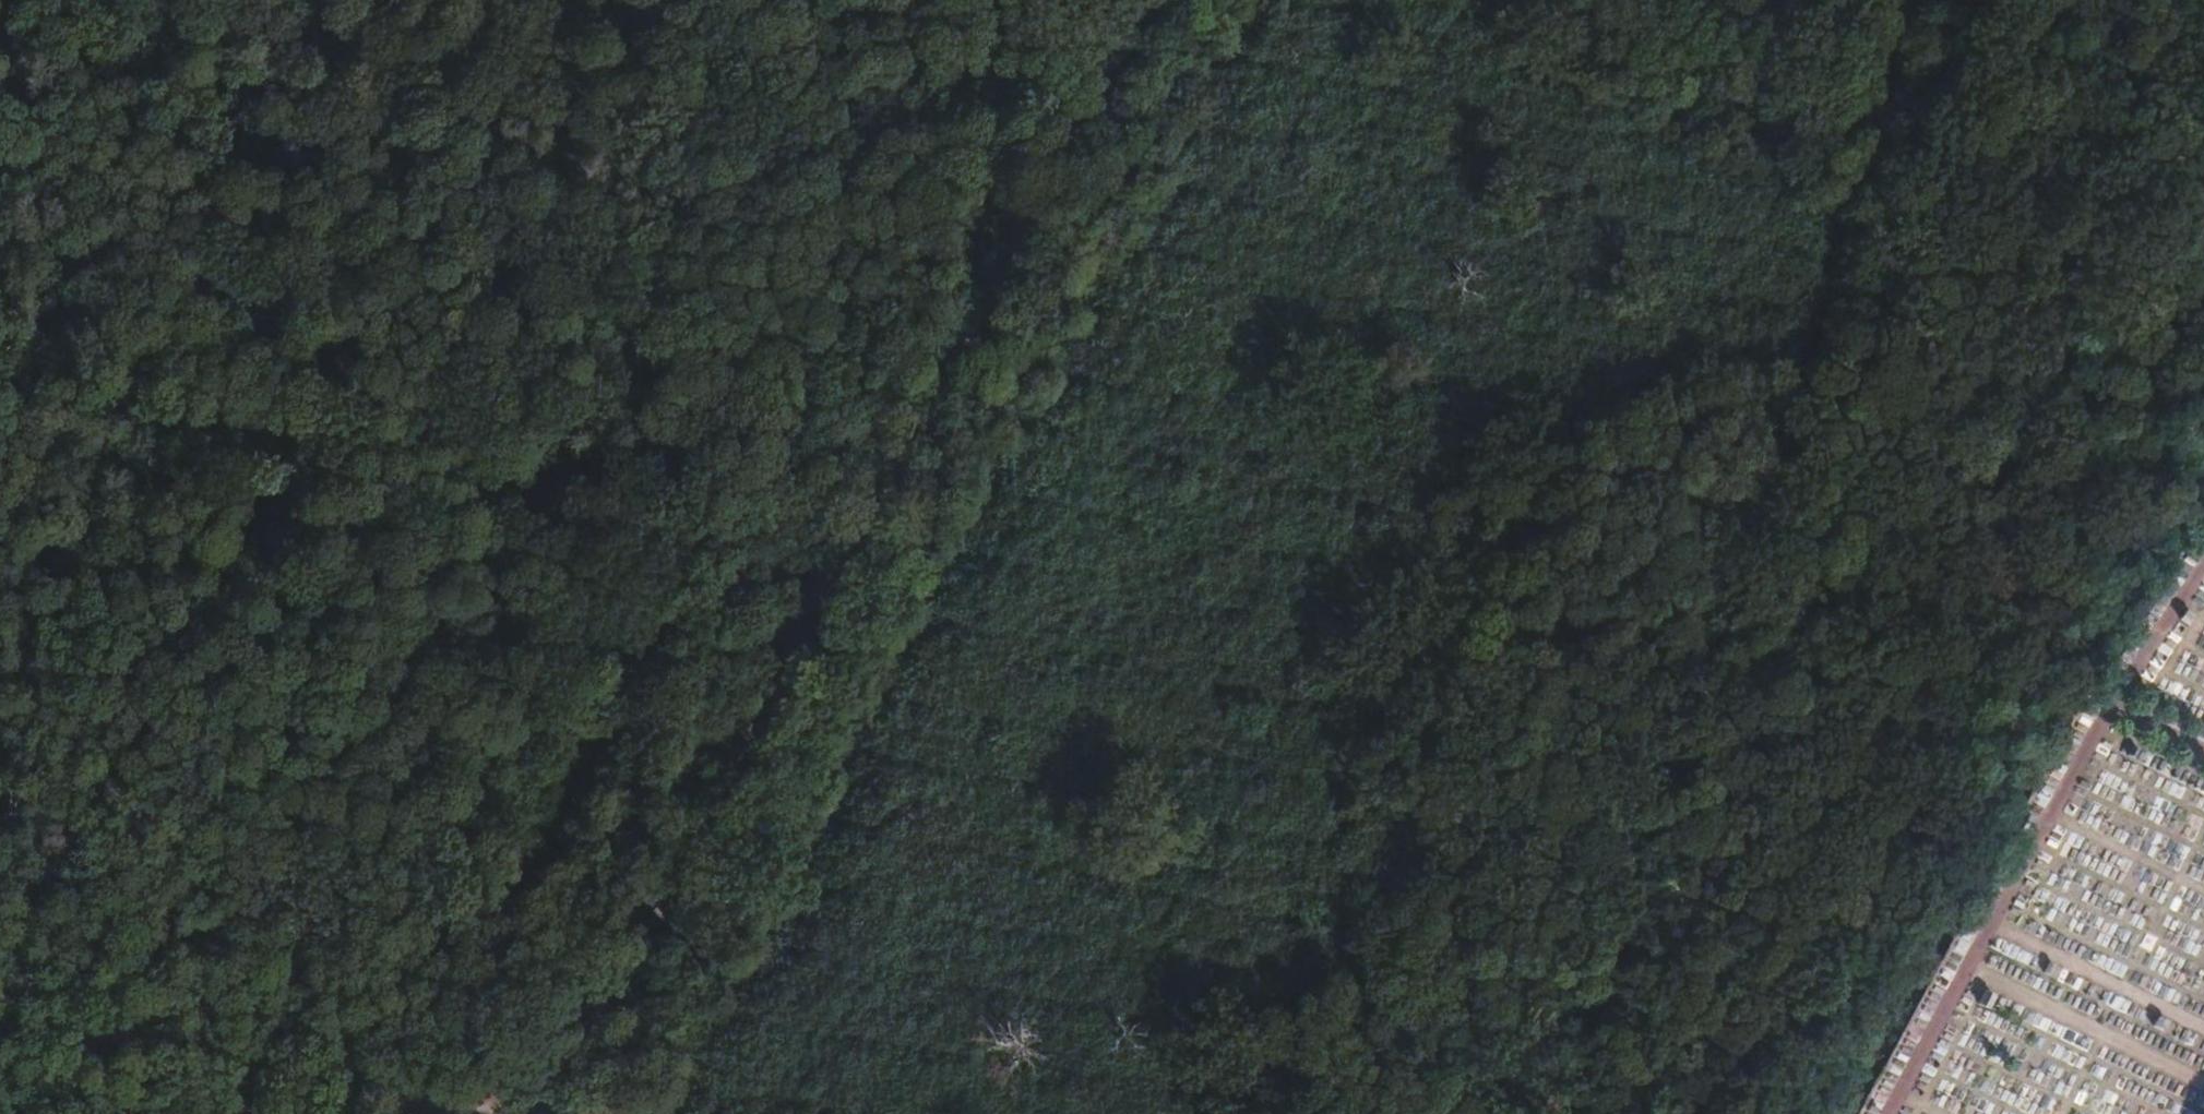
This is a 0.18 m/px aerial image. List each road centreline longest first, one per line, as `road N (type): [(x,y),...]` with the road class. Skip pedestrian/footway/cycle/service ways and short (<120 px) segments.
road 1 (track): [(578,1113),(1158,0)]
road 2 (track): [(1560,1113),(1920,0)]
road 3 (track): [(0,1006),(508,1113)]

